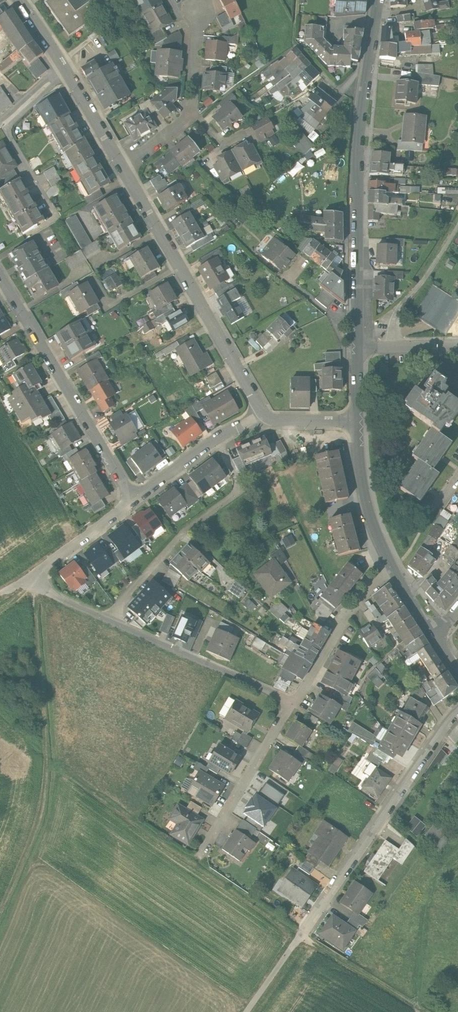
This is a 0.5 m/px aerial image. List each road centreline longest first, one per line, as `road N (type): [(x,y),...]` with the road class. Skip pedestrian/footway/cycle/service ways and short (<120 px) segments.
road 1 (residential): [(357,346),(360,166),(376,0)]
road 2 (track): [(0,902),(39,812),(44,761),(33,576)]
road 3 (residential): [(271,418),(123,170)]
road 4 (residential): [(306,933),(457,709)]
road 5 (residential): [(0,281),(134,500)]
road 6 (residential): [(106,618),(184,531),(238,492),(216,441)]
road 7 (residential): [(134,500),(33,576),(48,592),(106,618)]
road 8 (residential): [(106,618),(295,701)]
road 9 (residential): [(123,170),(17,0)]
road 10 (residential): [(295,701),(197,864)]
road 11 (residential): [(392,565),(342,623),(295,701)]
road 12 (residential): [(392,565),(373,517),(359,422)]
road 13 (track): [(423,1011),(306,933)]

